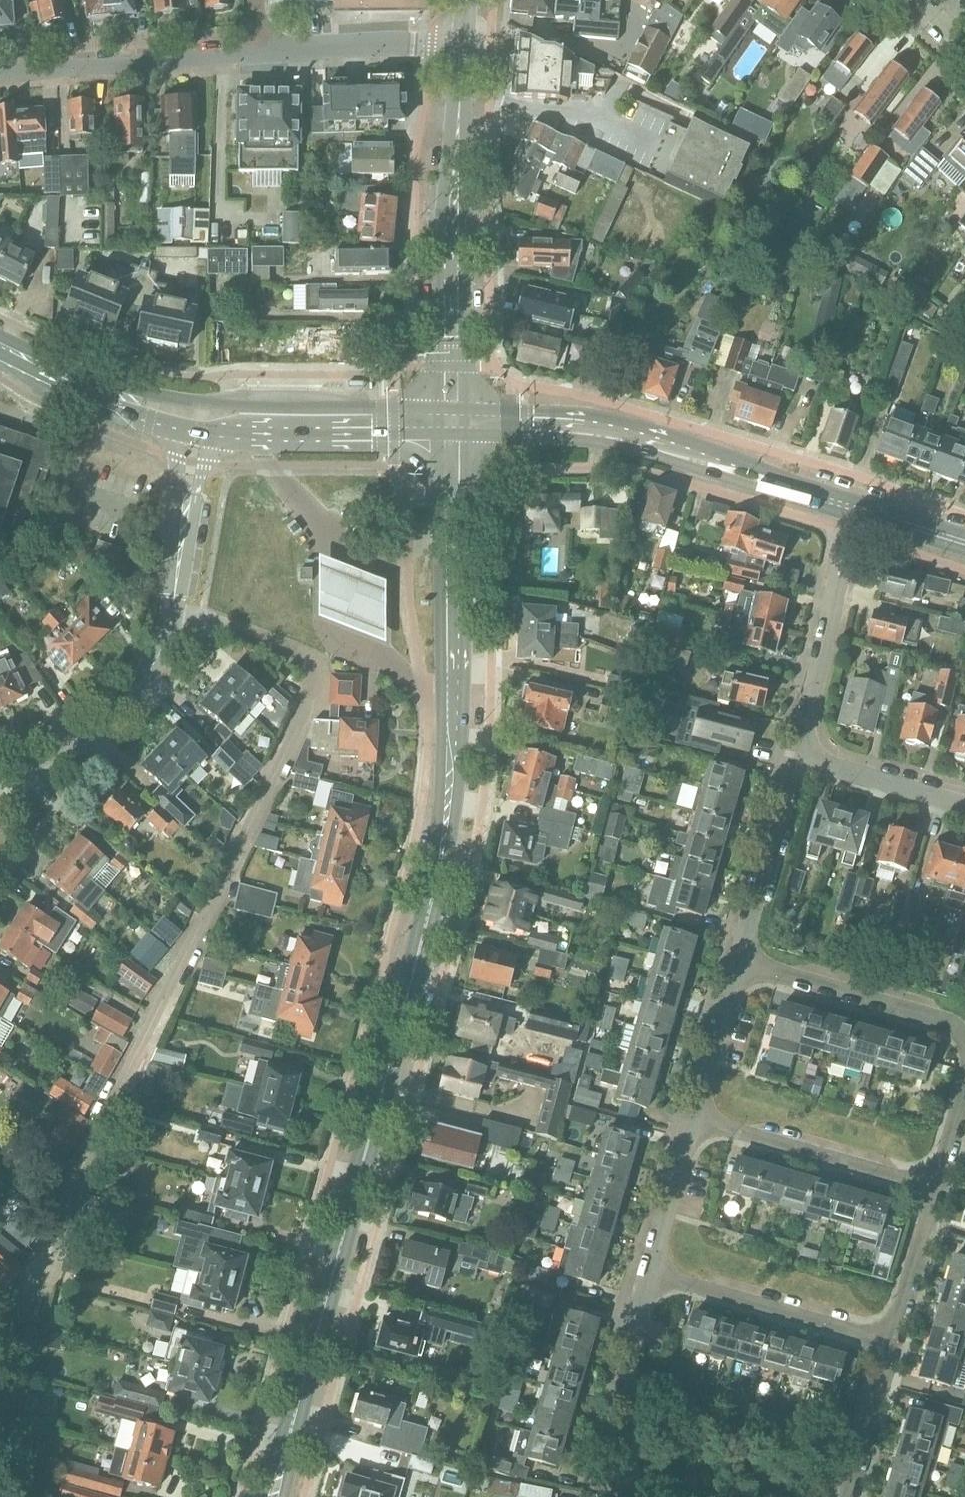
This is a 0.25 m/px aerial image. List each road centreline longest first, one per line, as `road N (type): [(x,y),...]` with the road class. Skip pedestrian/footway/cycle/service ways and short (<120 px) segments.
road 1 (secondary): [(273,1496),(440,870),(453,708),(452,435)]
road 2 (residential): [(35,1305),(106,1121),(316,685),(309,659),(176,610)]
road 3 (primary): [(452,408),(198,402),(104,381),(0,335)]
road 4 (primary): [(854,510),(830,494),(650,430),(584,415),(452,408)]
road 5 (primary): [(452,435),(639,451),(825,509),(854,510)]
road 6 (tertiary): [(452,408),(463,46)]
road 7 (residential): [(176,610),(157,660),(130,698),(25,783),(0,792)]
road 8 (residential): [(937,1187),(690,1117)]
road 9 (residential): [(0,73),(255,56)]
road 10 (residential): [(889,1348),(644,1276)]
road 11 (residential): [(964,1036),(737,964)]
road 12 (primary): [(220,436),(452,435)]
road 13 (residential): [(796,756),(850,532)]
road 14 (residential): [(618,1490),(617,1372),(644,1276)]
road 15 (residential): [(737,964),(796,756)]
road 16 (residential): [(255,56),(400,43),(463,46)]
road 17 (unclassified): [(167,427),(176,458),(169,571),(176,610)]
road 18 (primary): [(0,356),(104,408),(167,427)]
road 19 (unclassified): [(176,610),(206,463),(220,436)]
road 20 (residential): [(964,805),(796,756)]
road 21 (residential): [(889,1348),(937,1187)]
road 22 (residential): [(644,1276),(690,1117)]
road 23 (residential): [(690,1117),(737,964)]
road 24 (residential): [(847,1496),(889,1348)]

